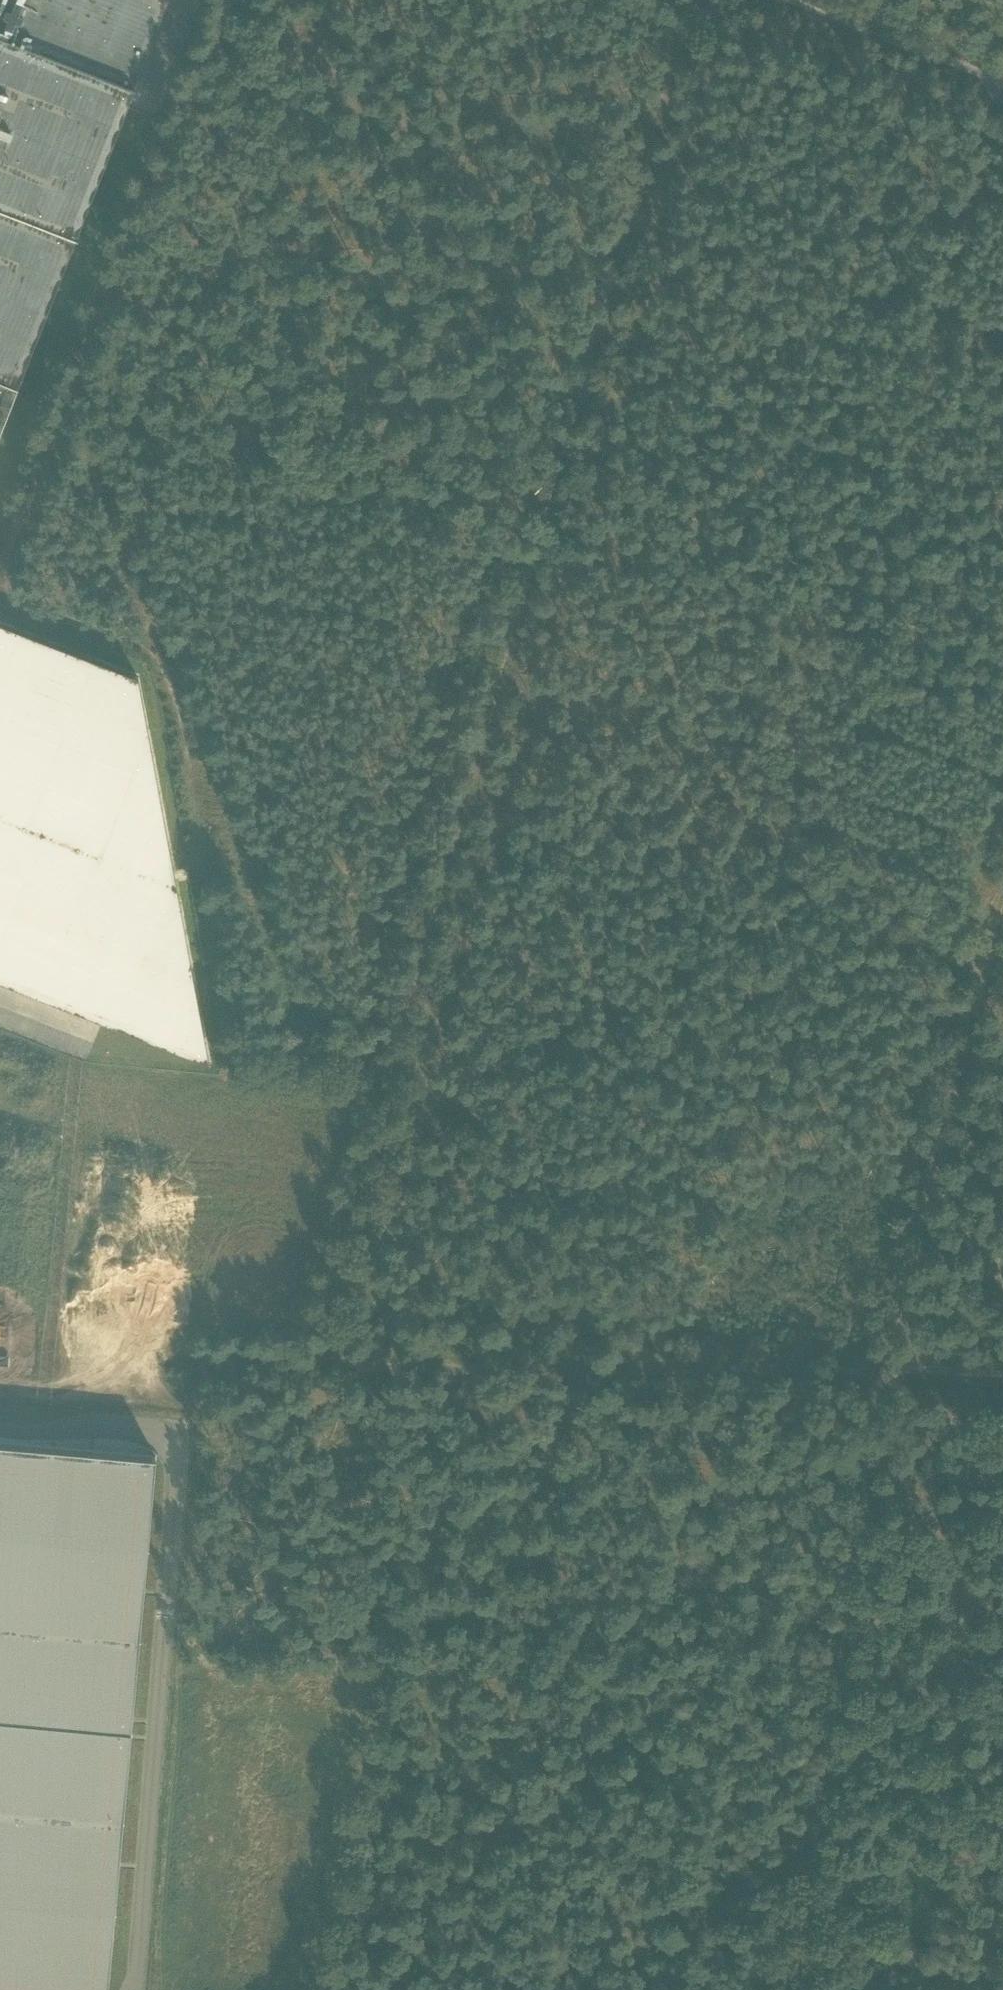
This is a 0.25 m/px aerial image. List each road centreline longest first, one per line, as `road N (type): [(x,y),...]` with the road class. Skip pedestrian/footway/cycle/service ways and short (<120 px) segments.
road 1 (track): [(1002,891),(877,1366),(772,1989)]

